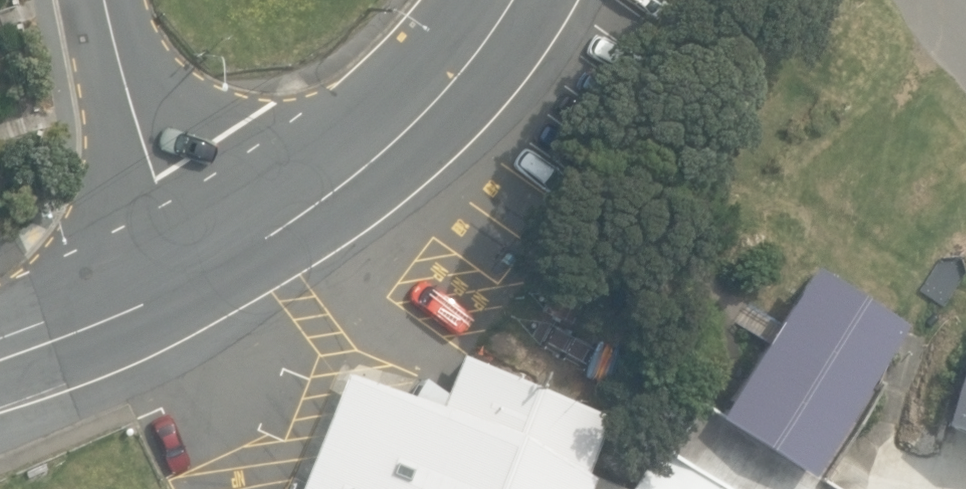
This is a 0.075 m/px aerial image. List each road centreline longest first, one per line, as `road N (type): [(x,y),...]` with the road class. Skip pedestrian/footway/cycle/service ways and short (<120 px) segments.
road 1 (residential): [(519,0),(449,93),(382,156),(318,203),(197,266)]
road 2 (tertiary): [(107,0),(124,73),(197,266)]
road 3 (tertiary): [(197,266),(0,339)]

